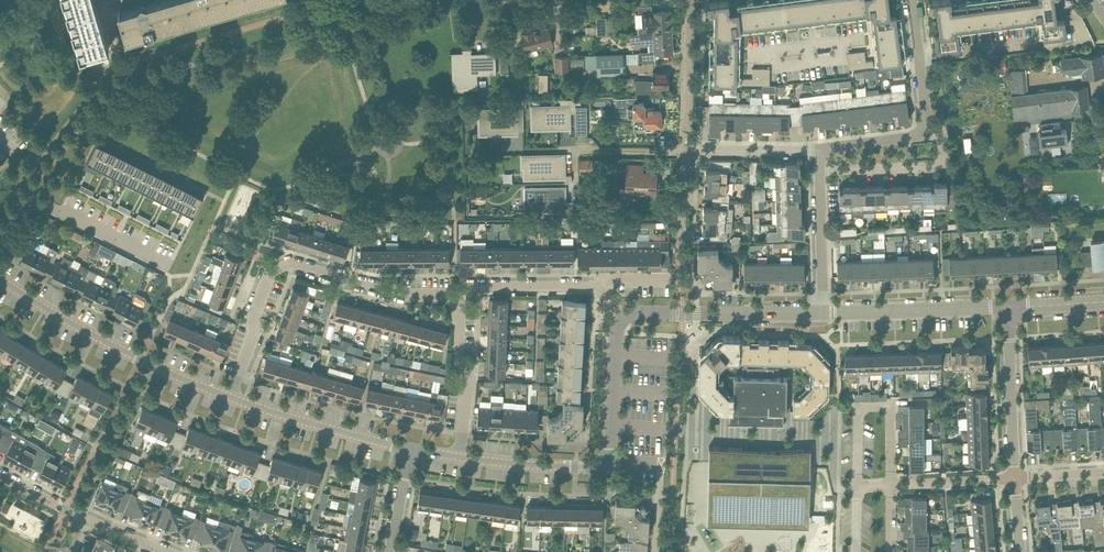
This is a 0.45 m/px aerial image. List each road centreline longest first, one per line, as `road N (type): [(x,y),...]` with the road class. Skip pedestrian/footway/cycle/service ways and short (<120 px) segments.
road 1 (residential): [(230,398),(256,335),(252,316),(269,273),(290,263),(401,294),(459,293)]
road 2 (residential): [(230,398),(140,359),(0,277)]
road 3 (unclassified): [(624,317),(823,312)]
road 4 (residential): [(411,450),(230,398)]
road 5 (unclassified): [(823,312),(1008,308)]
road 6 (residential): [(1014,478),(1008,308)]
road 7 (residential): [(458,457),(468,377),(457,356),(459,293)]
road 8 (residential): [(820,170),(936,169),(944,147),(928,134)]
road 9 (residential): [(607,458),(595,468),(458,457)]
road 10 (residential): [(685,149),(690,0)]
road 11 (residential): [(459,293),(466,286),(602,289)]
road 12 (unclassified): [(607,458),(615,330),(624,317)]
road 13 (residential): [(823,312),(820,170)]
road 14 (residential): [(655,551),(661,466),(607,458)]
road 15 (residential): [(820,149),(685,149)]
road 16 (residential): [(928,134),(912,0)]
road 17 (residential): [(1014,478),(890,484)]

